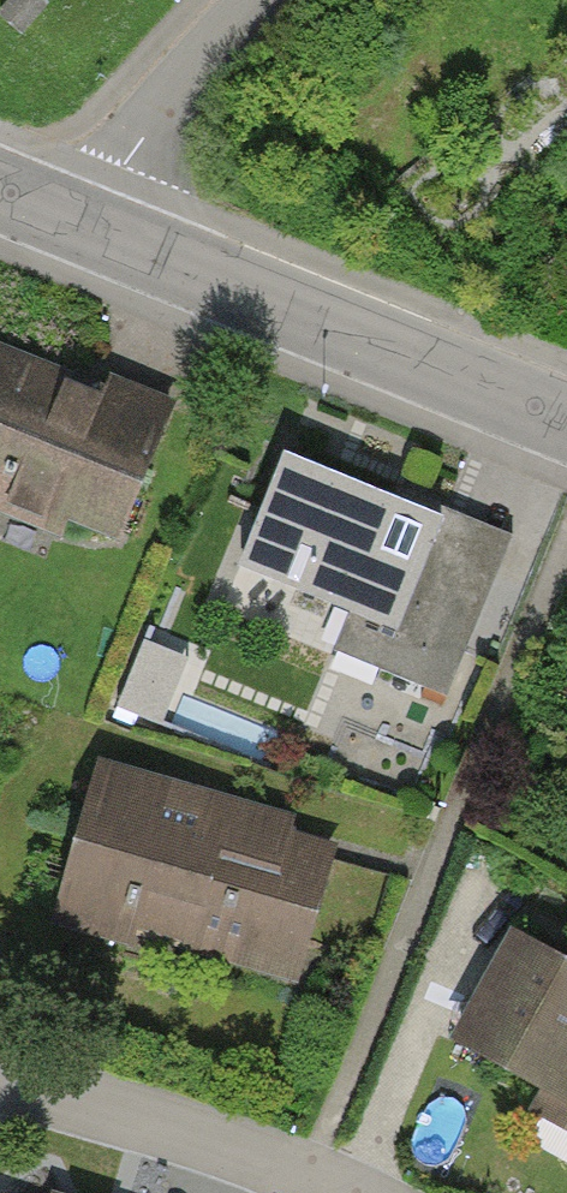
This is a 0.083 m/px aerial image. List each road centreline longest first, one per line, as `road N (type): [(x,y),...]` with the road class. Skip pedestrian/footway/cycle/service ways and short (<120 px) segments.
road 1 (residential): [(69,218),(566,427)]
road 2 (residential): [(0,1079),(173,1128),(336,1192)]
road 3 (residential): [(69,218),(255,0)]

